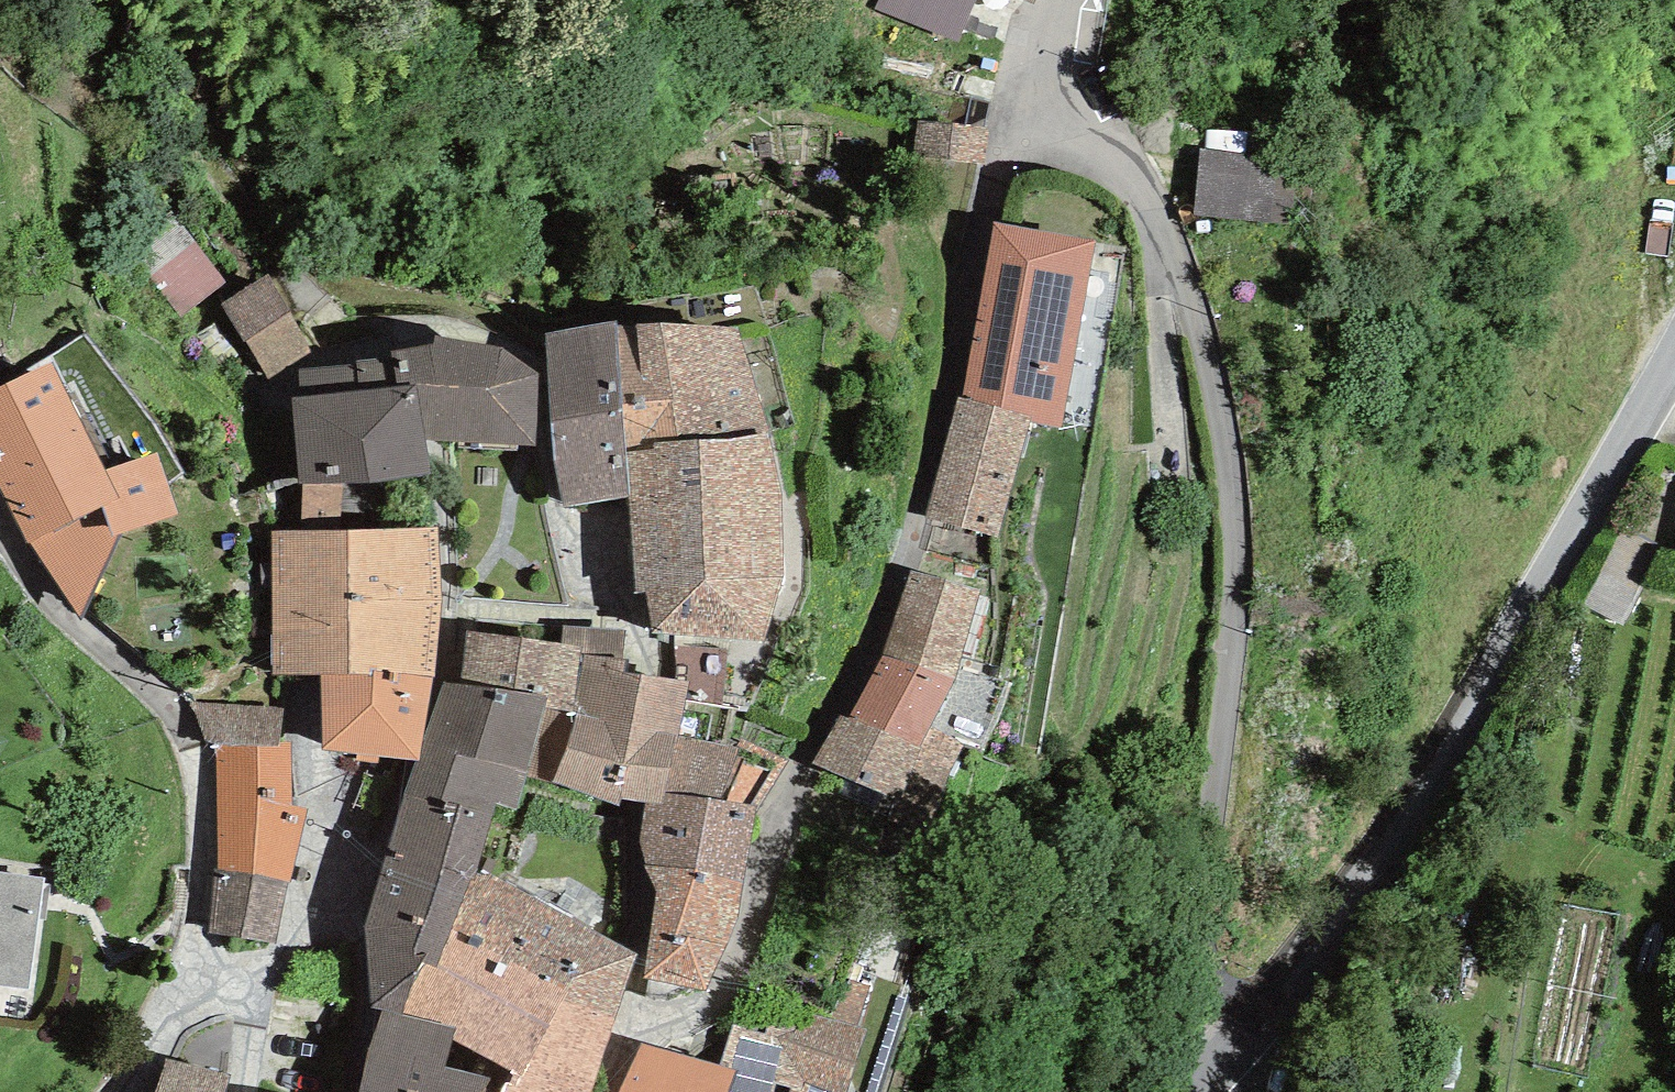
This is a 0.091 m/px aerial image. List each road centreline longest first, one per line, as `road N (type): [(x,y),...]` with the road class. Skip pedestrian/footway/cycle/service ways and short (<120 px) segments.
road 1 (residential): [(1061,120),(1127,161),(1164,230),(1234,469),(1235,637),(1203,962),(1210,1025),(1228,1066)]
road 2 (tertiary): [(1674,353),(1516,632),(1228,1066)]
road 3 (unclassified): [(1061,120),(1078,0)]

